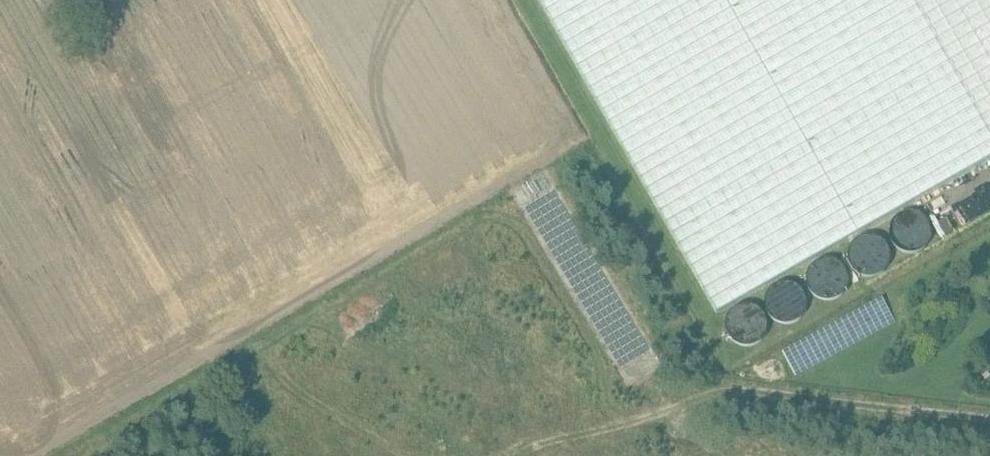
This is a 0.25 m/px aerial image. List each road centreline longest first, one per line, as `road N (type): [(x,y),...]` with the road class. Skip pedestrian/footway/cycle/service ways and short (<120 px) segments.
road 1 (track): [(726,355),(525,0)]

